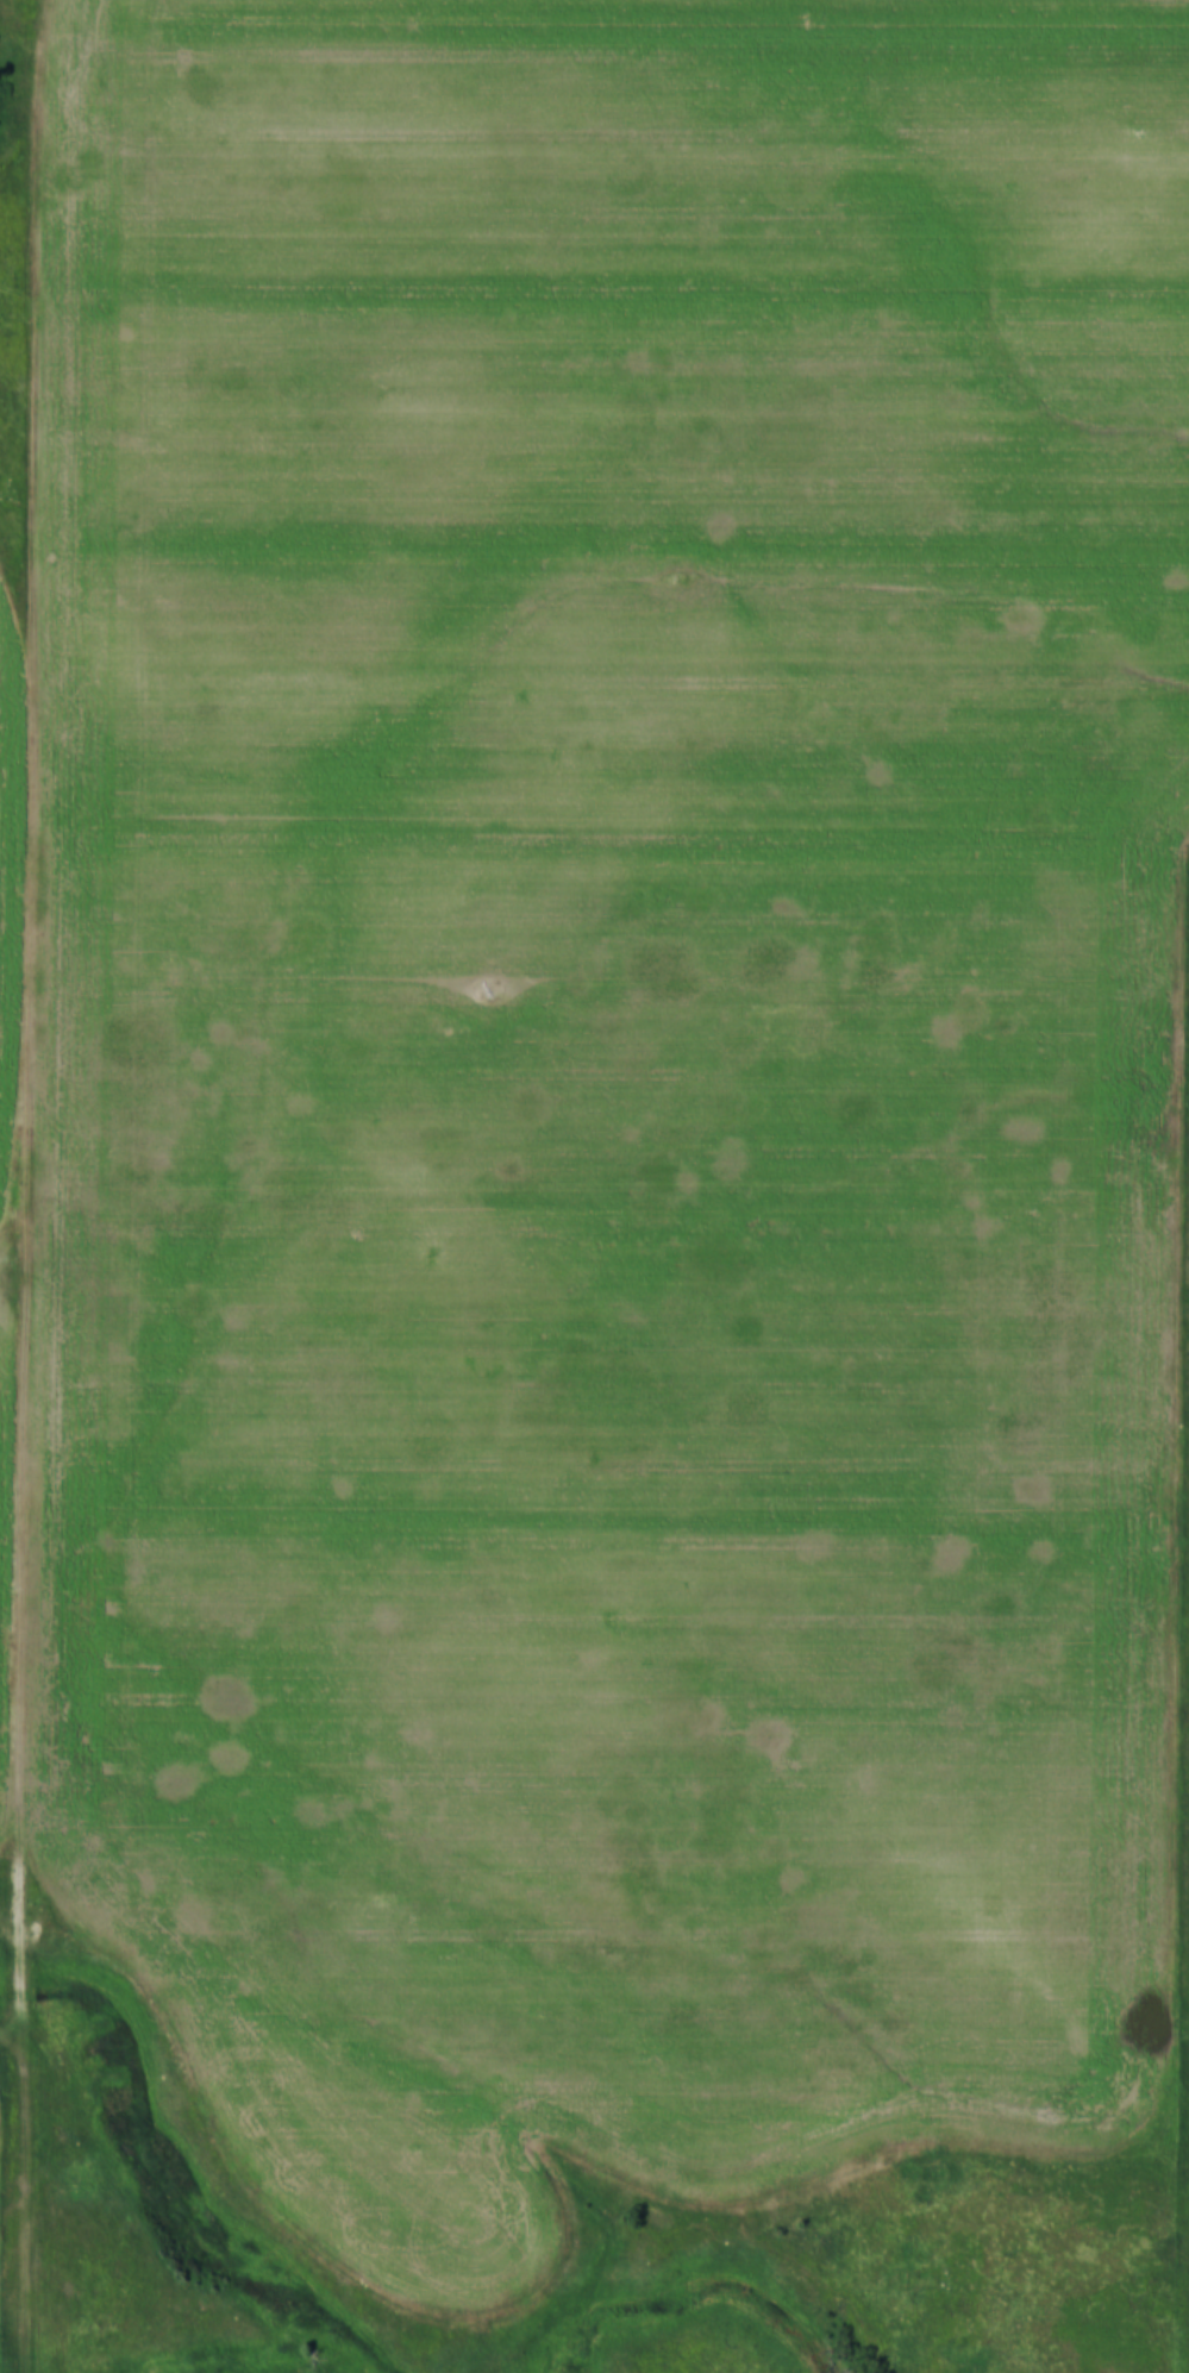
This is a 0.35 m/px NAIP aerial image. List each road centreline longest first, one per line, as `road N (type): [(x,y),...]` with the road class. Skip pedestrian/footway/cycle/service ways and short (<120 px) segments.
road 1 (track): [(24,415),(33,879),(24,2042)]
road 2 (track): [(24,2042),(20,2372)]

